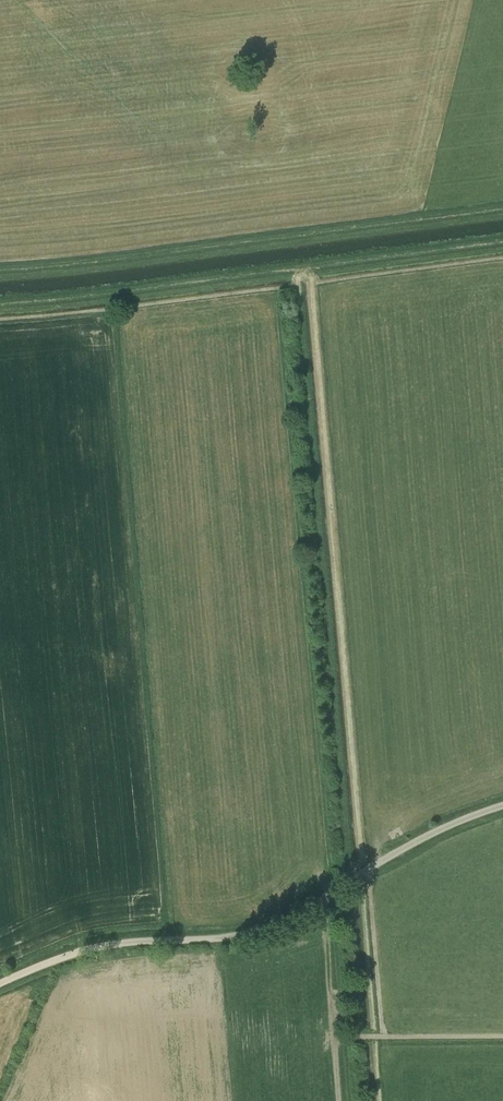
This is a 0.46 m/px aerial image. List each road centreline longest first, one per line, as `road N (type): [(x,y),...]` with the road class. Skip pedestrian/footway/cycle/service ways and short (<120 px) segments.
road 1 (unclassified): [(502,804),(398,852),(258,932),(112,942),(0,984)]

